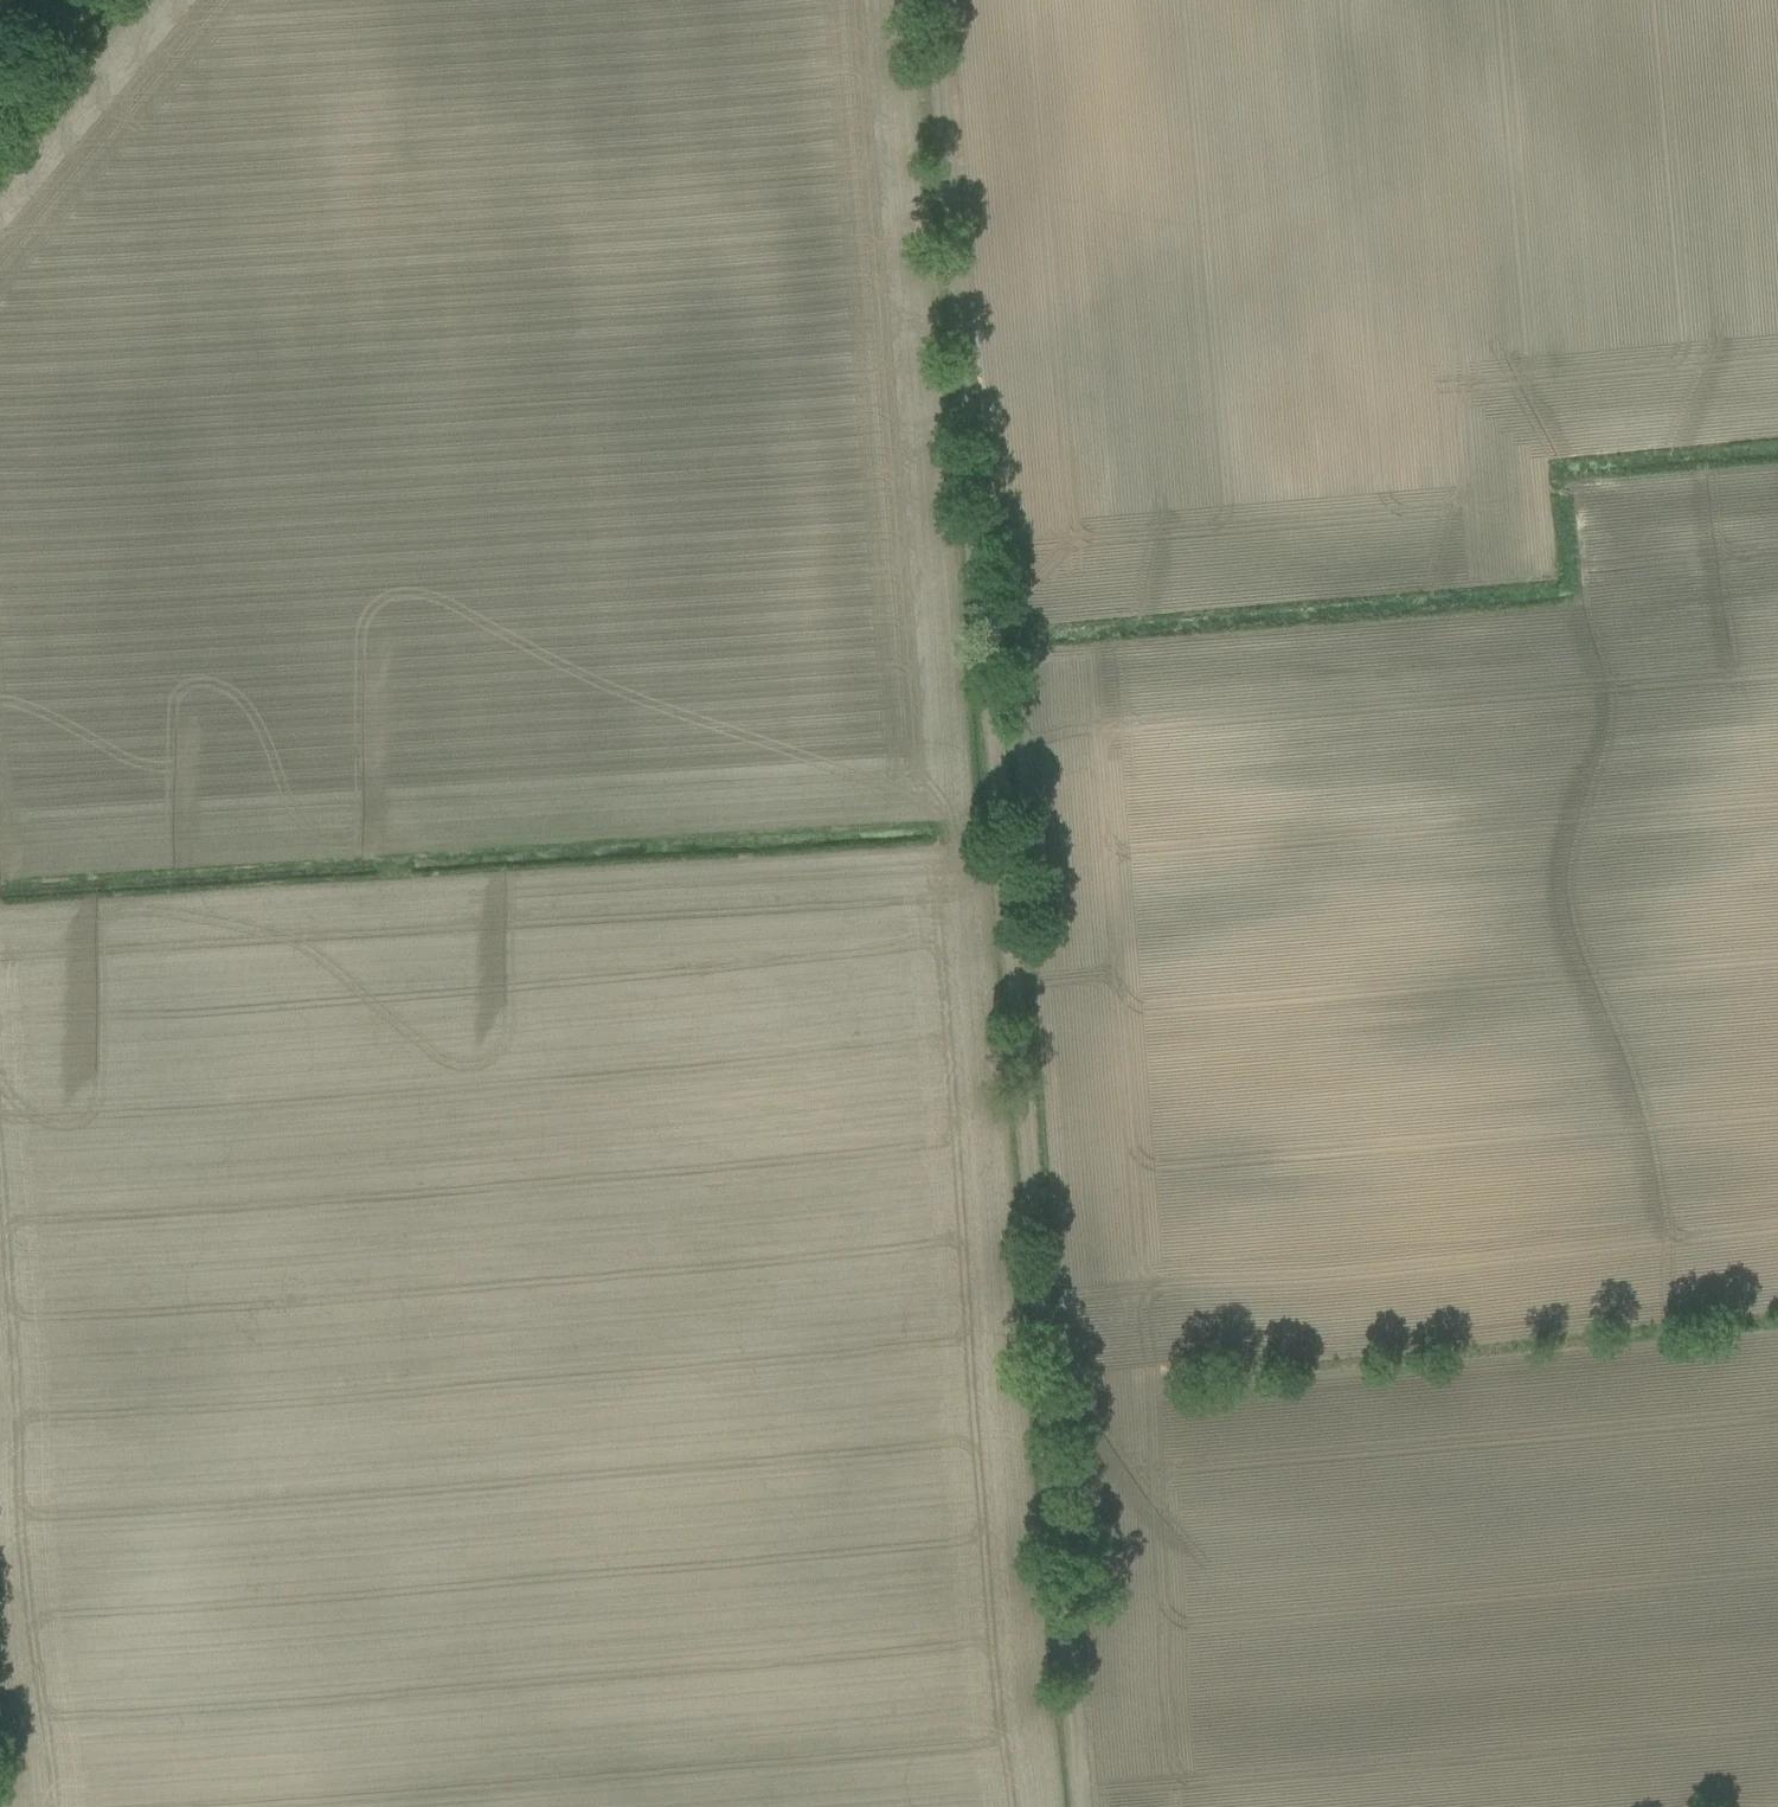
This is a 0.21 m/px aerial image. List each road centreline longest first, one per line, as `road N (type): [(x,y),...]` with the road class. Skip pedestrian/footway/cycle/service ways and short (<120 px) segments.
road 1 (track): [(1071,1806),(927,0)]
road 2 (unclassified): [(0,112),(94,0)]

